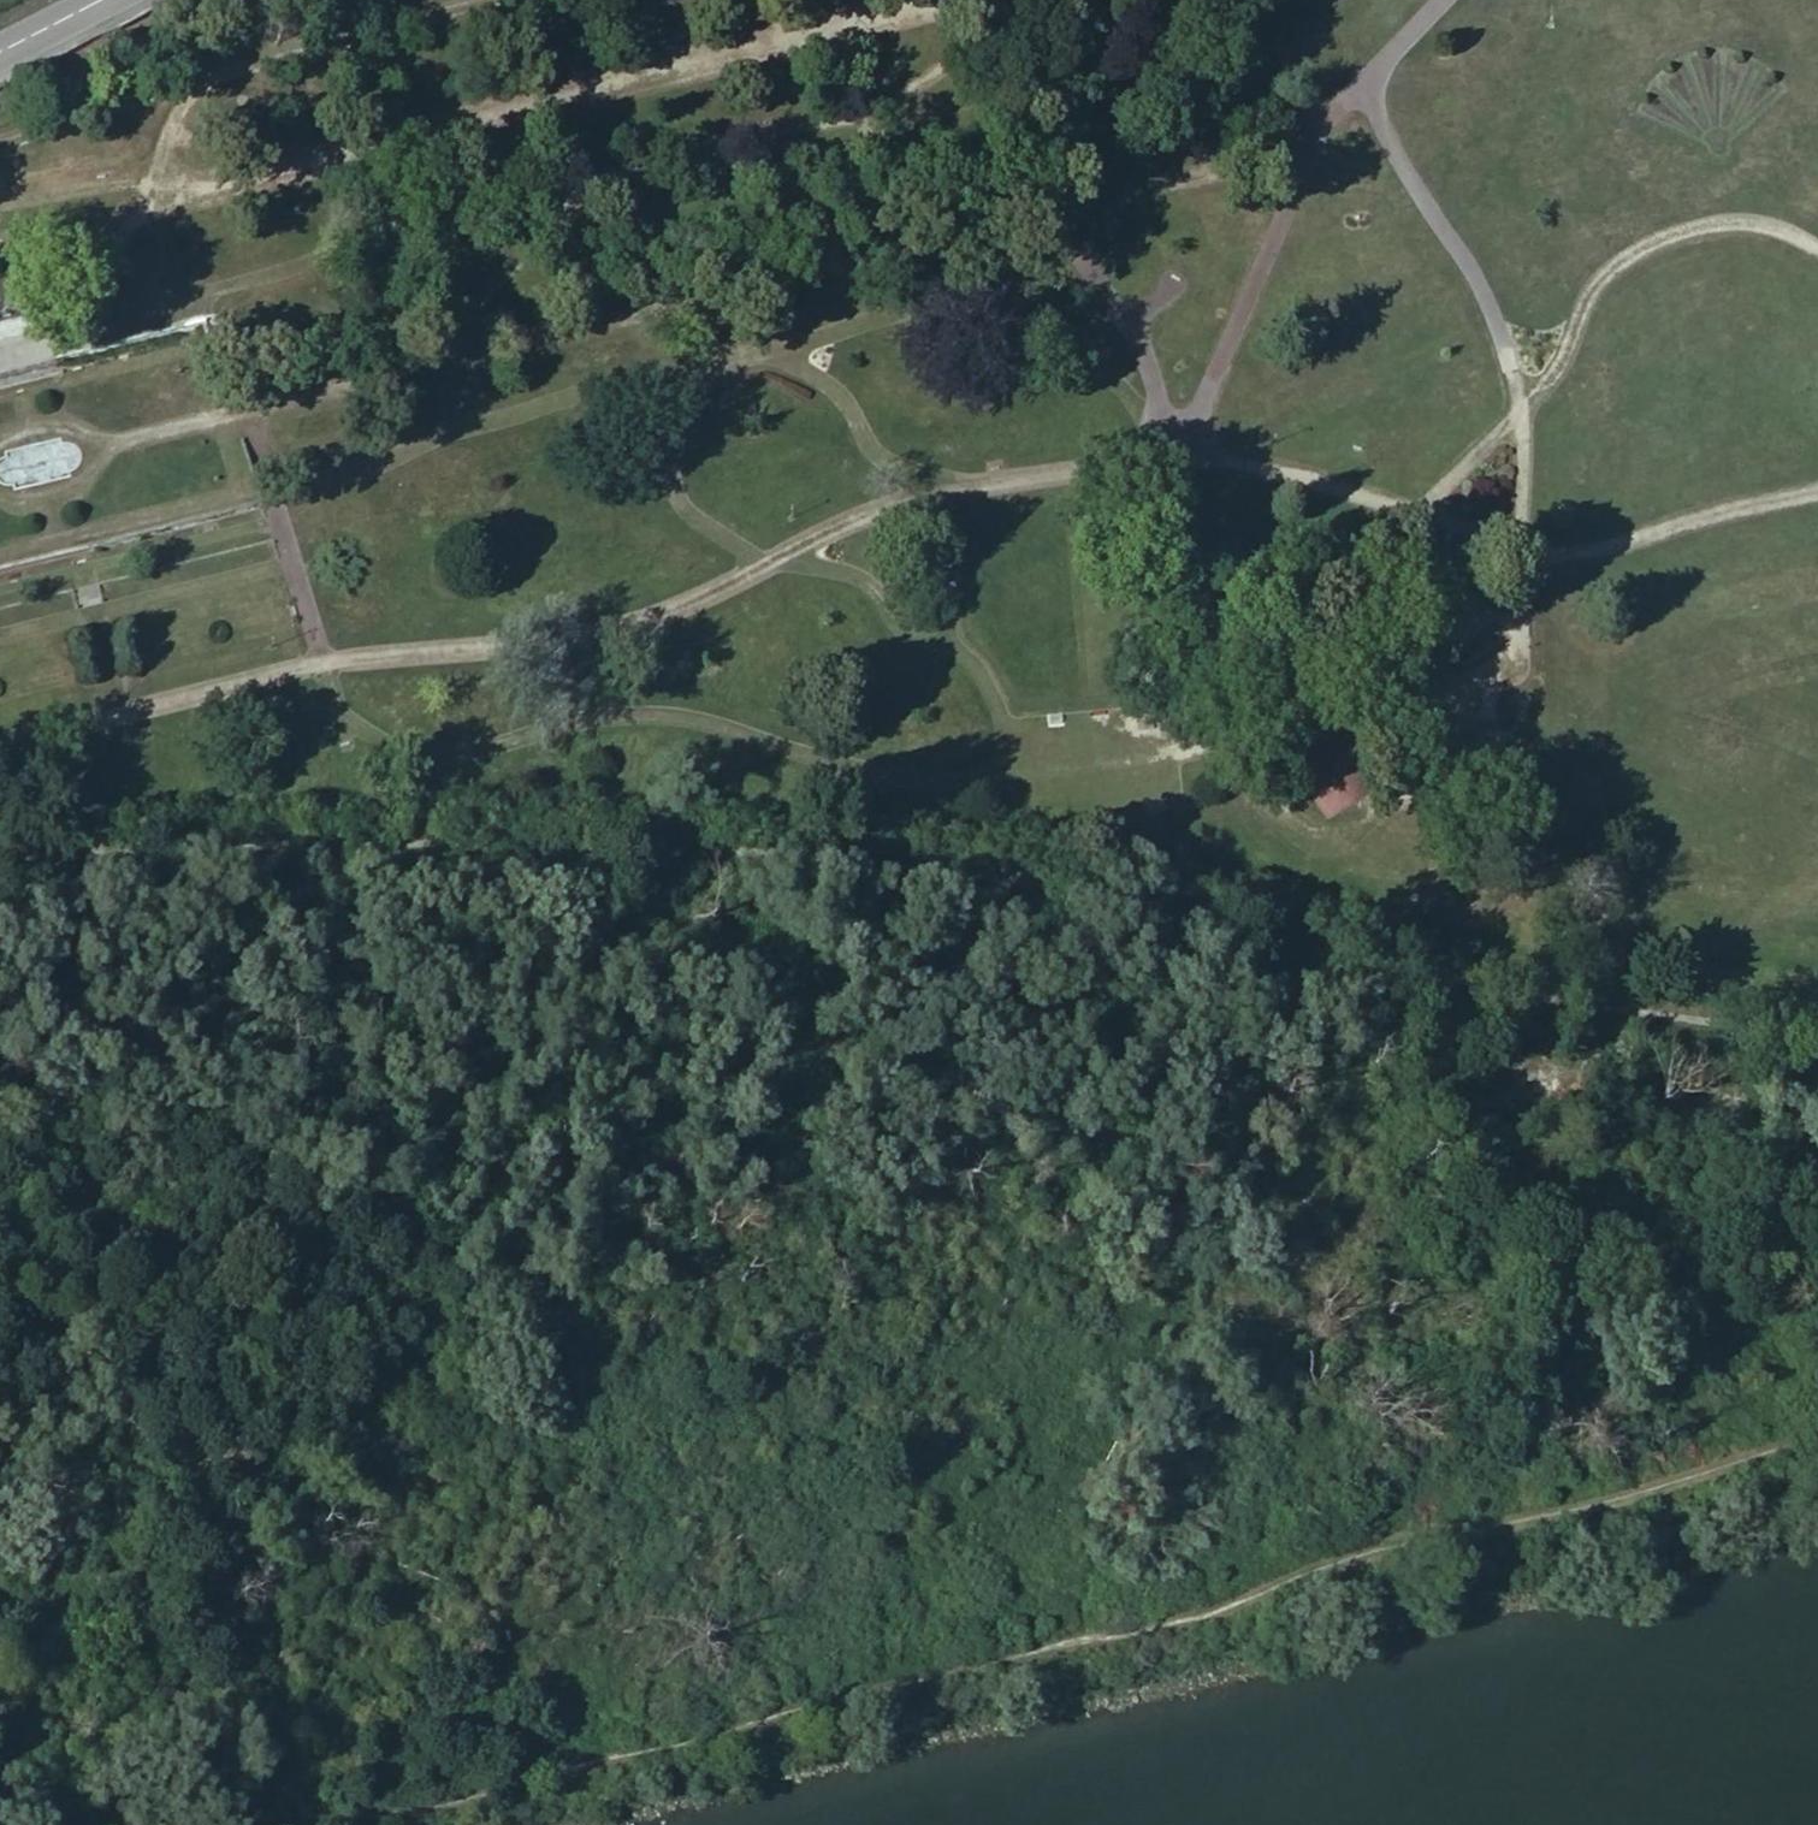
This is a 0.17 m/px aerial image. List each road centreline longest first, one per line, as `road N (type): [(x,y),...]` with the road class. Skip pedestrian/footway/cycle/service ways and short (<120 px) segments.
road 1 (track): [(1817,1433),(1149,1630),(311,1824)]

